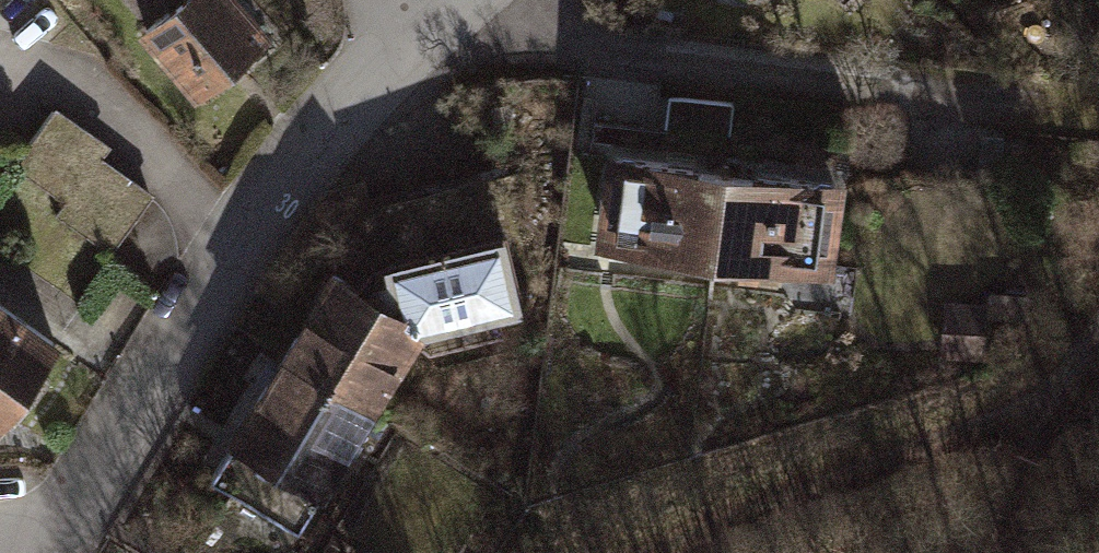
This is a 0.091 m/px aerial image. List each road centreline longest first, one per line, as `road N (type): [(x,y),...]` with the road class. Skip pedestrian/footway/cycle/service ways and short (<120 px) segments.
road 1 (track): [(409,32),(585,44),(1098,110)]
road 2 (residential): [(47,552),(301,152),(409,32)]
road 3 (track): [(1067,377),(965,430),(652,552)]
road 4 (track): [(976,552),(1098,328)]

